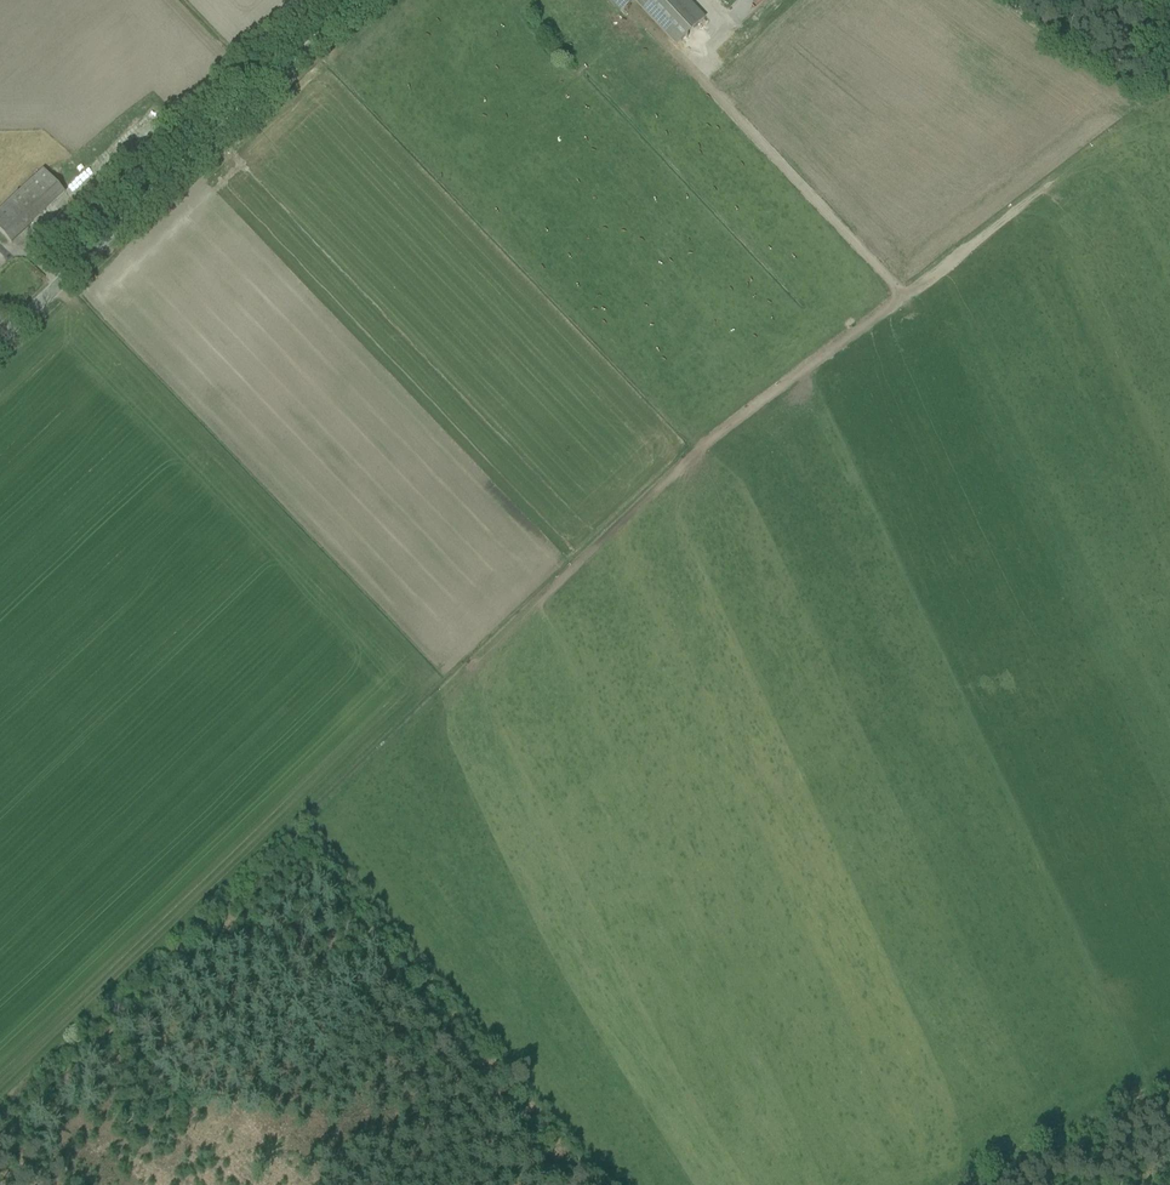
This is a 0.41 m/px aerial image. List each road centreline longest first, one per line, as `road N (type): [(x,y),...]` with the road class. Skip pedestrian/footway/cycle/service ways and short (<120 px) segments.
road 1 (track): [(578,1184),(305,860),(0,1144)]
road 2 (unclassified): [(0,339),(362,0)]

